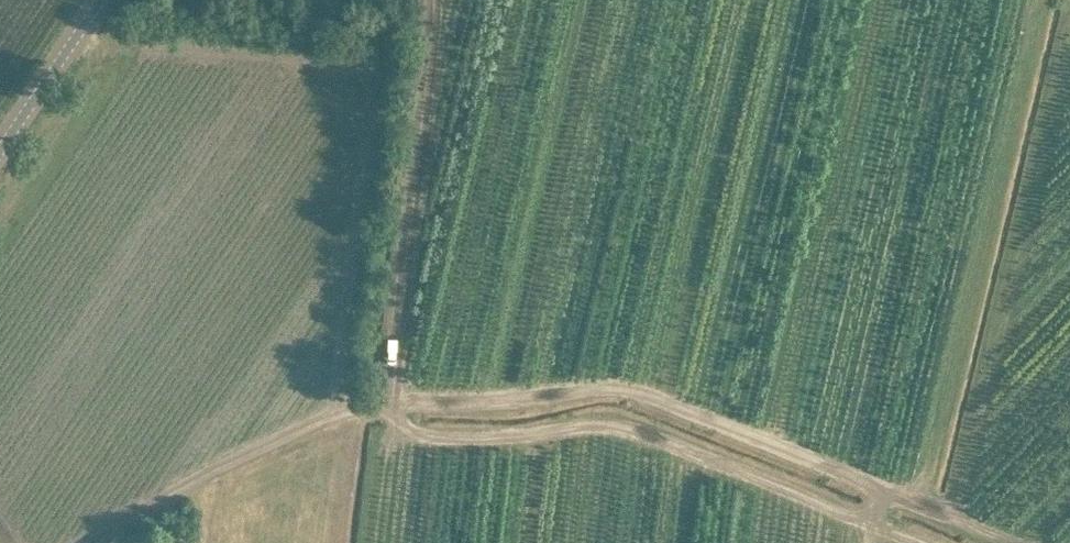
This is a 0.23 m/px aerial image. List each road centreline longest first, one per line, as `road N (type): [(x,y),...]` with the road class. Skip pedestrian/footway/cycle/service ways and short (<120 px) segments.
road 1 (tertiary): [(0,161),(109,0)]

